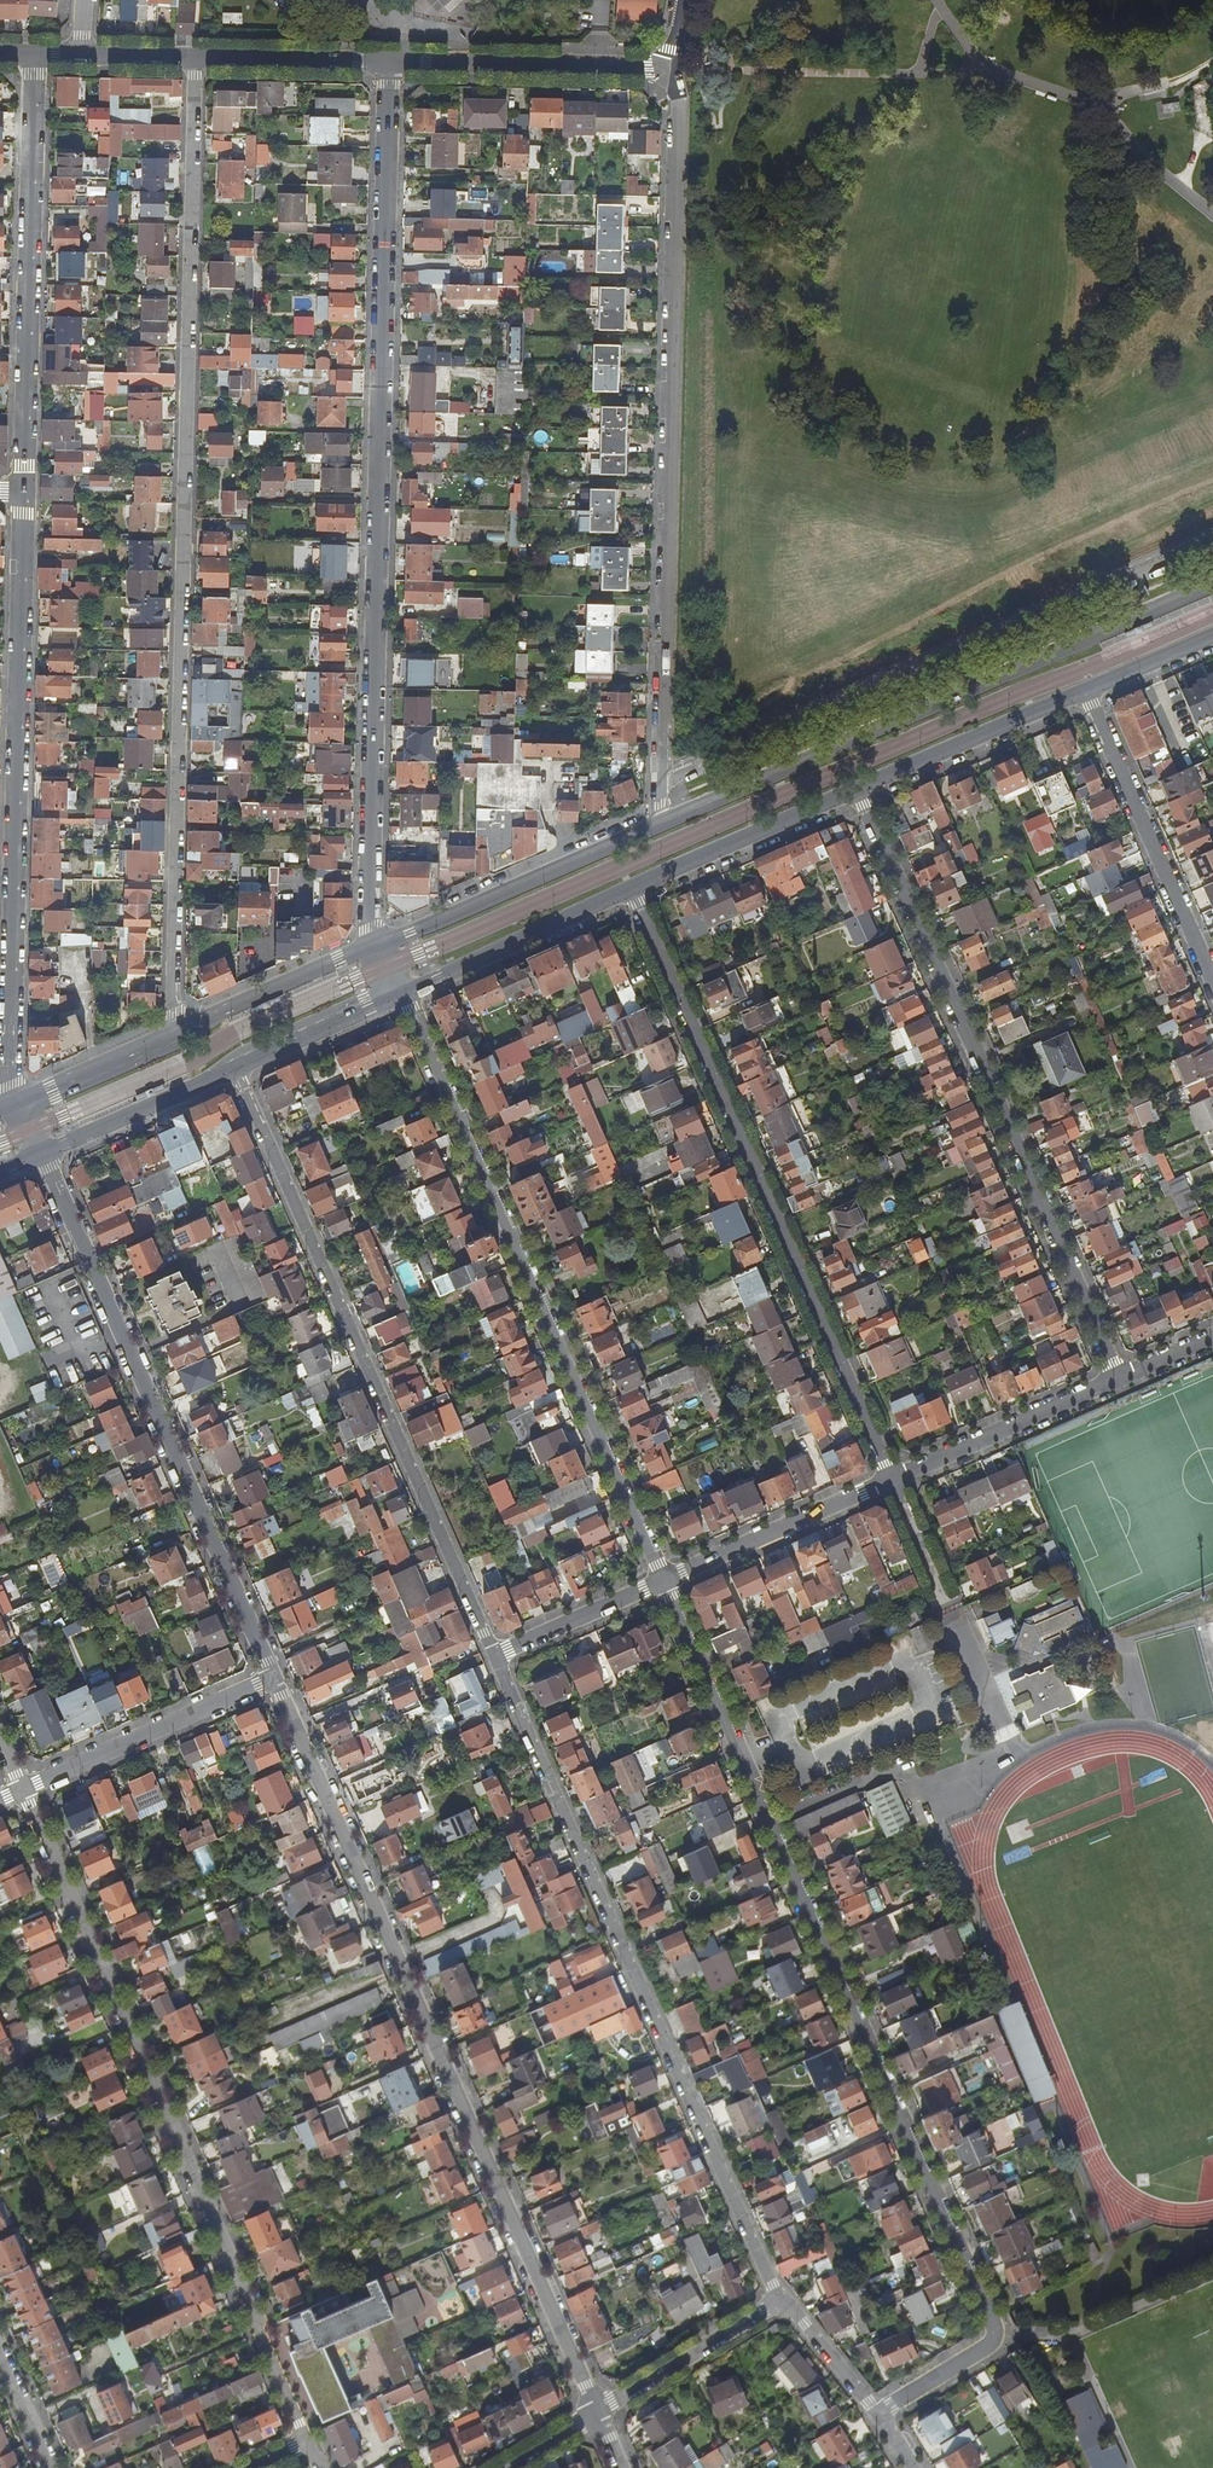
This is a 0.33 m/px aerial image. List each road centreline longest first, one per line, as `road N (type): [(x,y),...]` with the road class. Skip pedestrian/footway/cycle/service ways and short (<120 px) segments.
road 1 (residential): [(198,58),(175,1032)]
road 2 (residential): [(880,2414),(989,2348),(991,2316),(662,1580)]
road 3 (residential): [(378,945),(369,925),(390,63)]
road 4 (residential): [(275,1676),(596,2410)]
road 5 (residential): [(671,71),(680,90),(659,824)]
road 6 (residential): [(23,1789),(306,2444)]
road 7 (residential): [(495,1657),(782,2302)]
road 8 (residential): [(856,790),(1120,1378)]
road 9 (residential): [(231,1072),(495,1657)]
road 10 (residential): [(631,892),(890,1478)]
road 11 (residential): [(662,1580),(403,996)]
road 12 (residential): [(21,486),(8,1066),(15,1102)]
road 13 (primary): [(1212,582),(659,824)]
road 14 (residential): [(43,1155),(275,1676)]
road 15 (residential): [(36,55),(21,486)]
road 16 (residential): [(1081,692),(1212,981)]
road 17 (primary): [(659,824),(378,945)]
road 18 (residential): [(671,71),(390,63)]
road 19 (residential): [(275,1676),(23,1789)]
road 20 (residential): [(890,1478),(1120,1378)]
road 21 (primary): [(403,996),(631,892)]
road 22 (residential): [(662,1580),(890,1478)]
road 23 (primary): [(631,892),(856,790)]
road 24 (primary): [(856,790),(1081,692)]
road 25 (primary): [(378,945),(175,1032)]
road 26 (residential): [(596,2410),(782,2302)]
road 27 (primary): [(43,1155),(231,1072)]
road 28 (residential): [(390,63),(198,58)]
road 29 (primary): [(231,1072),(403,996)]
road 30 (residential): [(495,1657),(662,1580)]
road 31 (primary): [(175,1032),(15,1102)]
road 32 (residential): [(782,2302),(880,2414)]
road 33 (residential): [(890,1478),(951,1613)]
road 34 (primary): [(1081,692),(1212,634)]
road 35 (residential): [(198,58),(77,57)]

